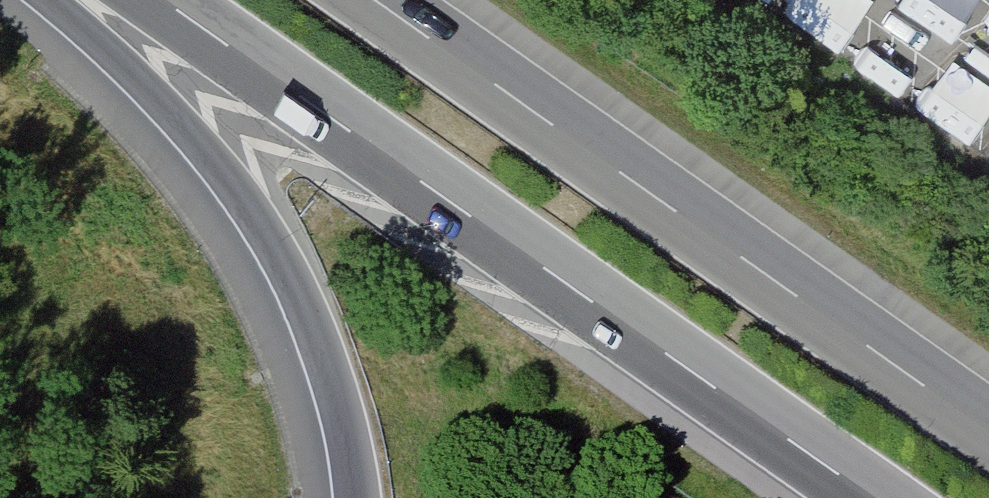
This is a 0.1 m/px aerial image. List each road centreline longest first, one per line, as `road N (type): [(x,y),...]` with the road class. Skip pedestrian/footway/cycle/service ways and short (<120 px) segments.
road 1 (motorway): [(151,0),(868,497)]
road 2 (motorway): [(988,428),(379,0)]
road 3 (motorway): [(51,0),(199,154),(271,254),(326,386),(348,497)]

